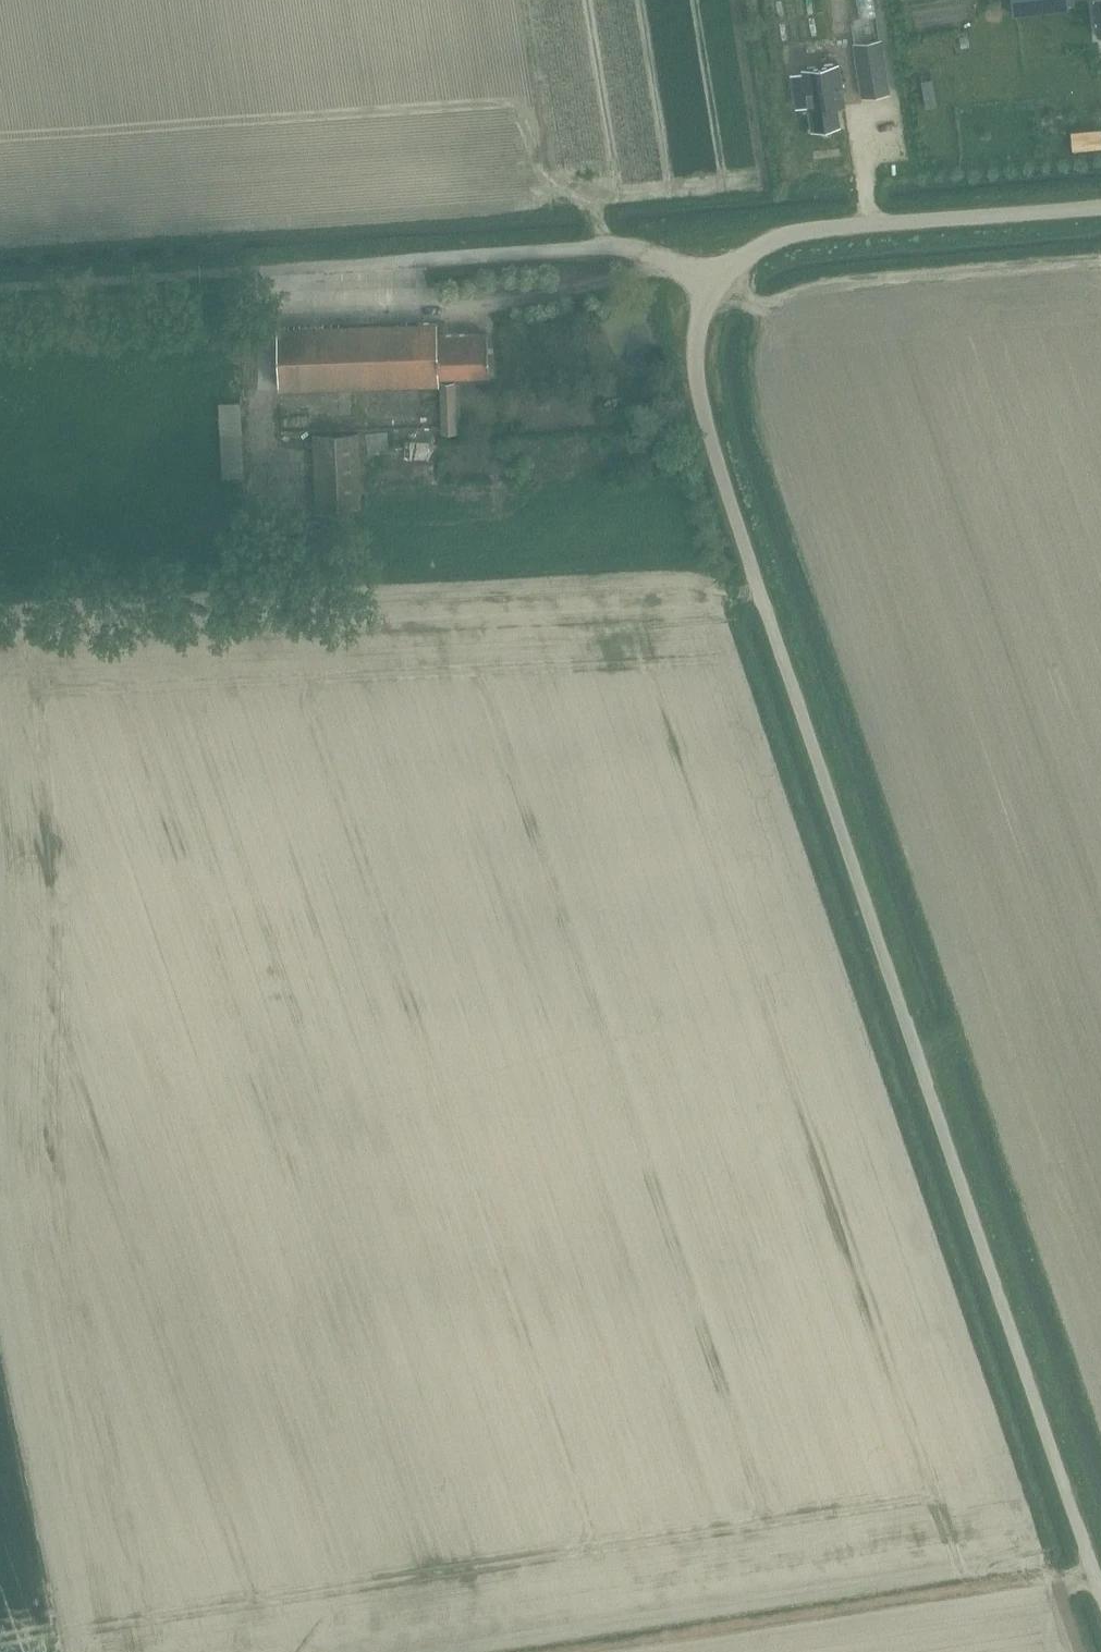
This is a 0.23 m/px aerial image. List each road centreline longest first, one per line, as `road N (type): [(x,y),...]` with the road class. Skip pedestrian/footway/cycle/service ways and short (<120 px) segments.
road 1 (unclassified): [(1100,1592),(714,453),(695,338),(713,285),(776,238),(1100,207)]
road 2 (track): [(0,288),(200,274)]

